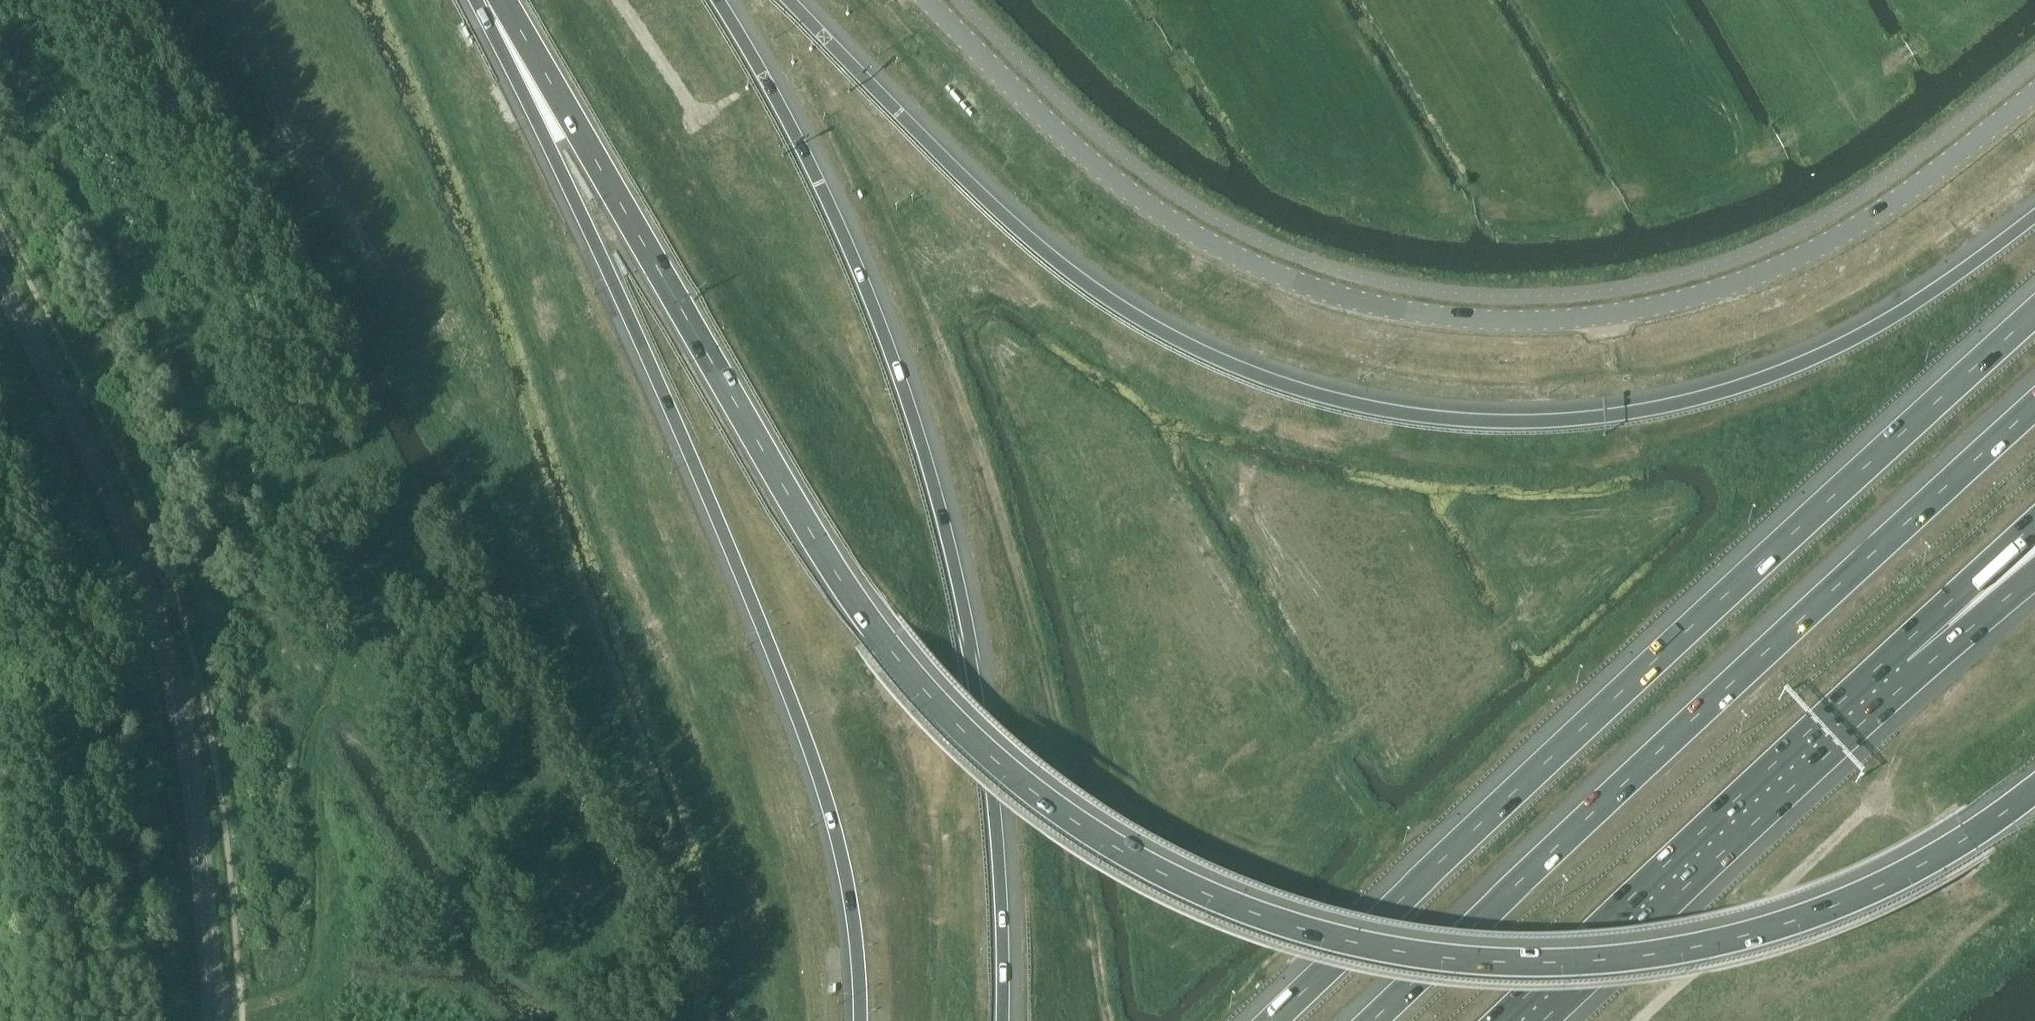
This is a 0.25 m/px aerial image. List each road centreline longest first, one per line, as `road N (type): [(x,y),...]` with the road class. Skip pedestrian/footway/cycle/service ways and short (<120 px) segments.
road 1 (motorway): [(501,0),(788,495),(884,644),(995,759),(1077,822),(1164,872),(1256,913),(1354,941),(1500,960),(1607,958),(1705,943),(1841,902),(1972,835),(2034,788)]
road 2 (motorway): [(2034,216),(1956,277),(1860,336),(1726,393),(1591,422),(1407,416),(1266,381),(1121,312),(1016,231),(785,0)]
road 3 (unclassified): [(2034,92),(1889,202),(1794,259),(1646,306),(1504,322),(1335,297),(1228,257),(1117,184),(925,0)]
road 4 (motorway): [(494,0),(551,151),(706,490),(819,777),(857,940),(861,1020)]
road 5 (motorway): [(1005,1020),(996,819),(938,506),(896,372),(817,184),(714,0)]
road 6 (motorway): [(2034,315),(1274,1020)]
road 7 (motorway): [(2034,404),(1373,1020)]
road 8 (track): [(0,240),(148,528),(181,626),(220,796),(240,1020)]
road 9 (unclassified): [(214,1020),(200,854),(166,656),(116,514),(0,284)]
road 10 (motorway): [(1525,1020),(1906,663)]
road 11 (motorway): [(1906,663),(2034,532)]
road 12 (motorway): [(1906,663),(2034,567)]

